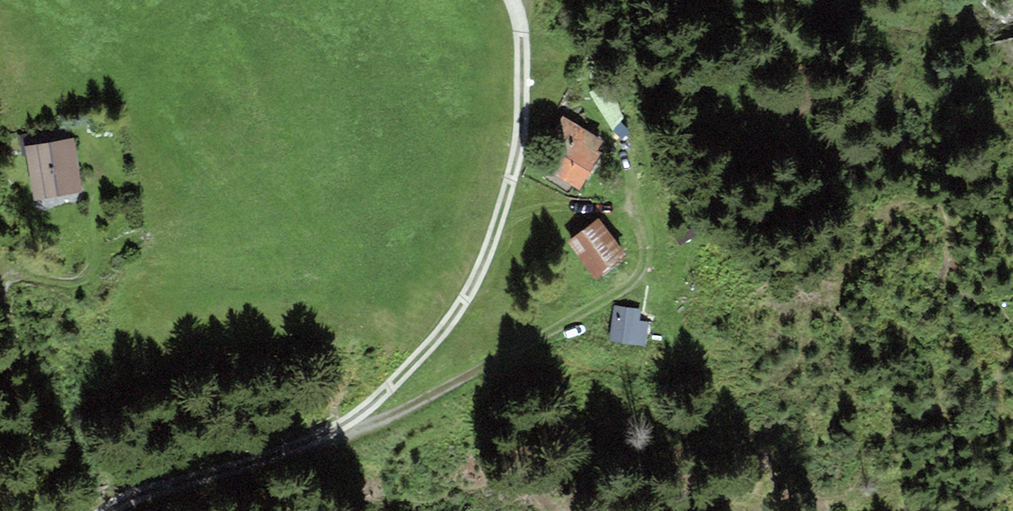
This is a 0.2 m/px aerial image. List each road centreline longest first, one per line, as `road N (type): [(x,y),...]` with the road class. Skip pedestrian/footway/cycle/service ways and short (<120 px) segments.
road 1 (track): [(507,0),(519,55),(519,142),(498,216),(449,319),(352,424),(260,463),(181,481),(117,510)]
road 2 (track): [(357,419),(618,293),(636,263),(638,226)]

